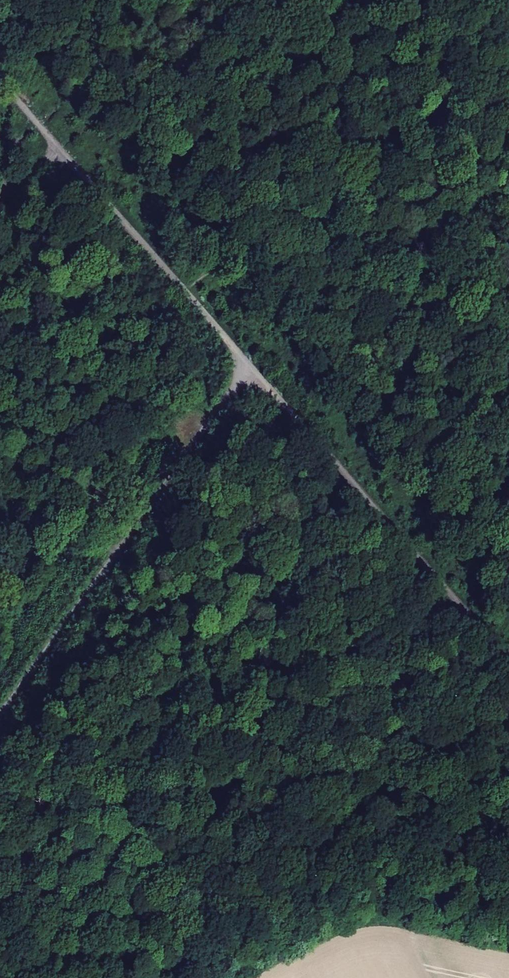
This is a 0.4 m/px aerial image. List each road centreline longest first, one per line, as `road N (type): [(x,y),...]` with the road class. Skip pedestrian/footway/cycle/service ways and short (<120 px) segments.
road 1 (track): [(0,724),(249,365)]
road 2 (track): [(249,365),(508,660)]
road 3 (track): [(135,232),(249,365)]

